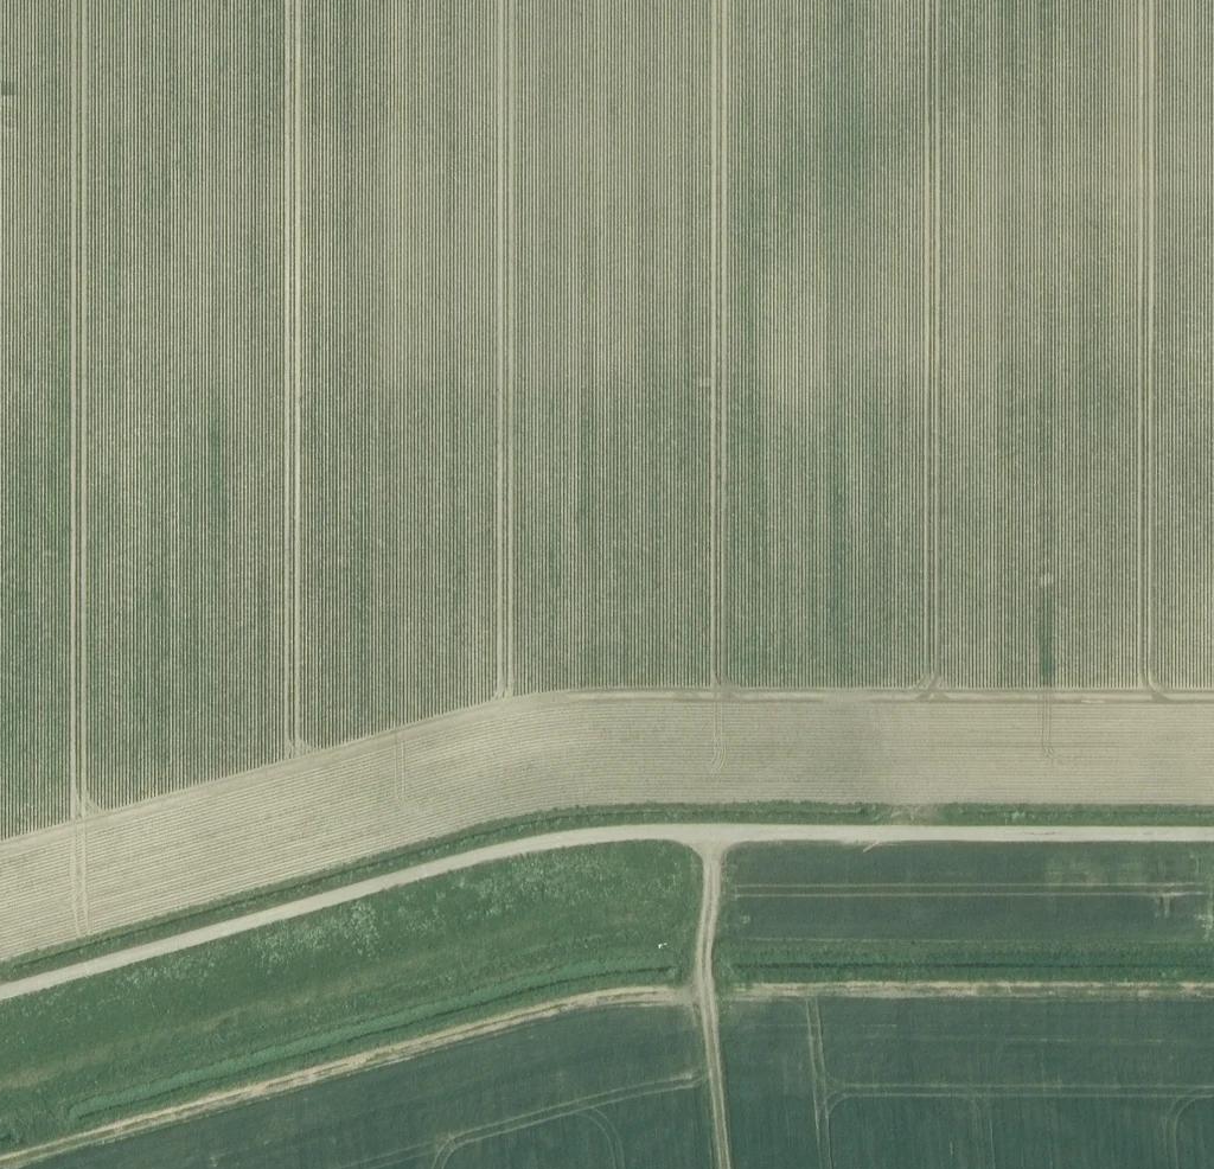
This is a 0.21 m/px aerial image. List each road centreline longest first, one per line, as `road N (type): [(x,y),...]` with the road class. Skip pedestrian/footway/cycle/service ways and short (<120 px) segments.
road 1 (unclassified): [(0,999),(437,871),(584,839),(1213,841)]
road 2 (track): [(707,834),(699,949),(722,1168)]

